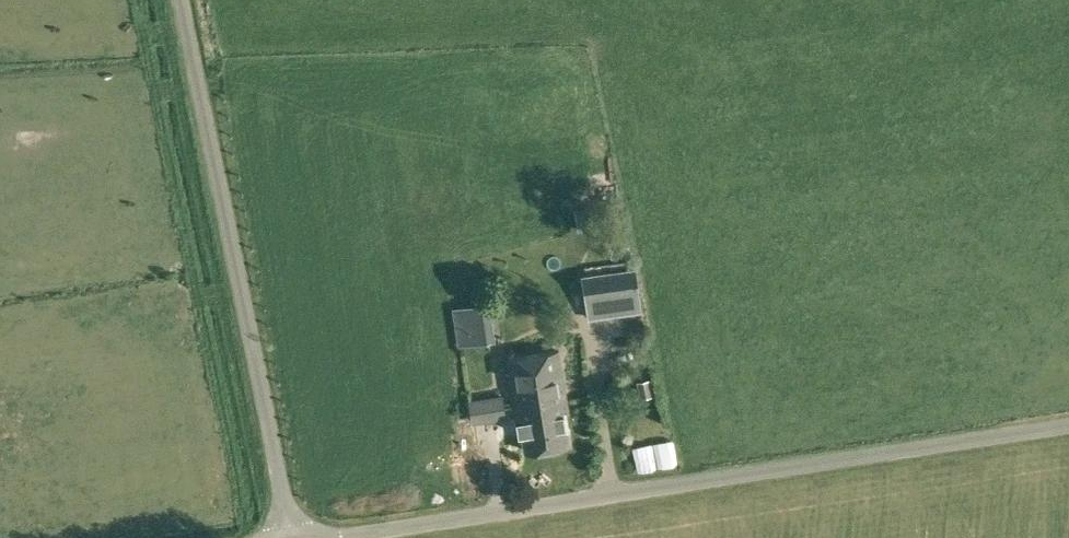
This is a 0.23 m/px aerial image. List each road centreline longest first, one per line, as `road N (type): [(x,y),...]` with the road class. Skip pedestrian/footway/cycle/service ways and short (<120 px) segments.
road 1 (unclassified): [(1068,425),(320,537)]
road 2 (unclassified): [(294,537),(181,0)]

